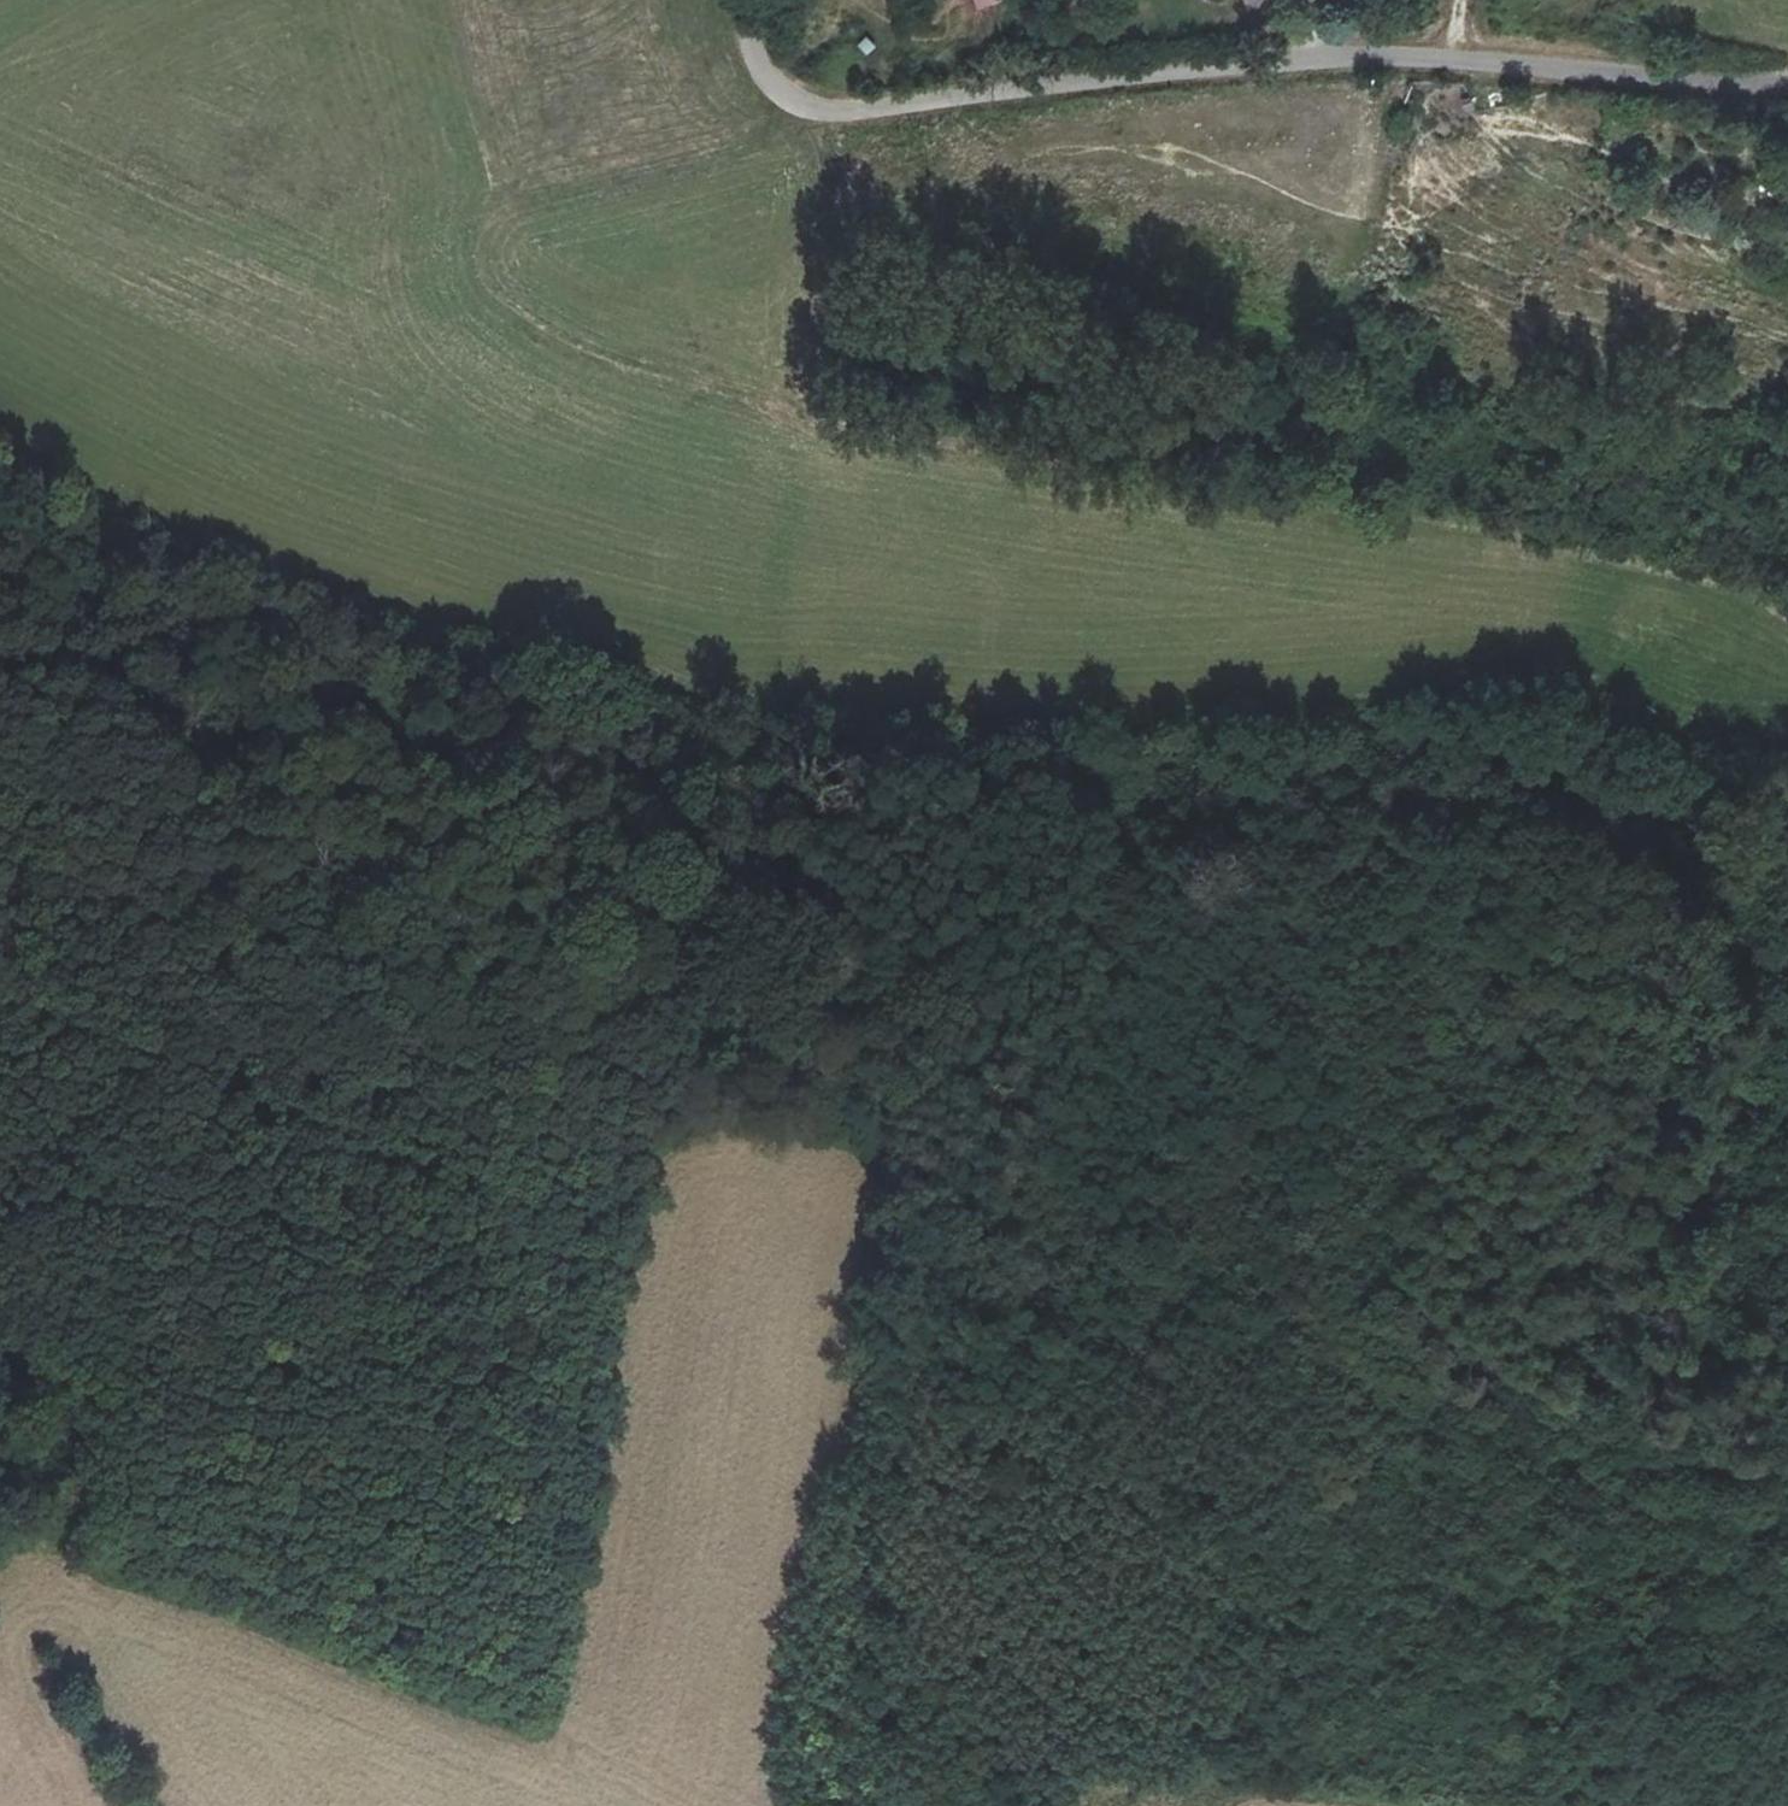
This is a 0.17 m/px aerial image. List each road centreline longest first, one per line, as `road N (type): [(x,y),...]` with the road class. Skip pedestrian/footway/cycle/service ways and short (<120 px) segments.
road 1 (unclassified): [(1787,83),(1327,60),(846,110),(797,102),(764,73),(741,0)]
road 2 (track): [(624,1805),(527,1754),(130,1600),(36,1608),(0,1629)]

